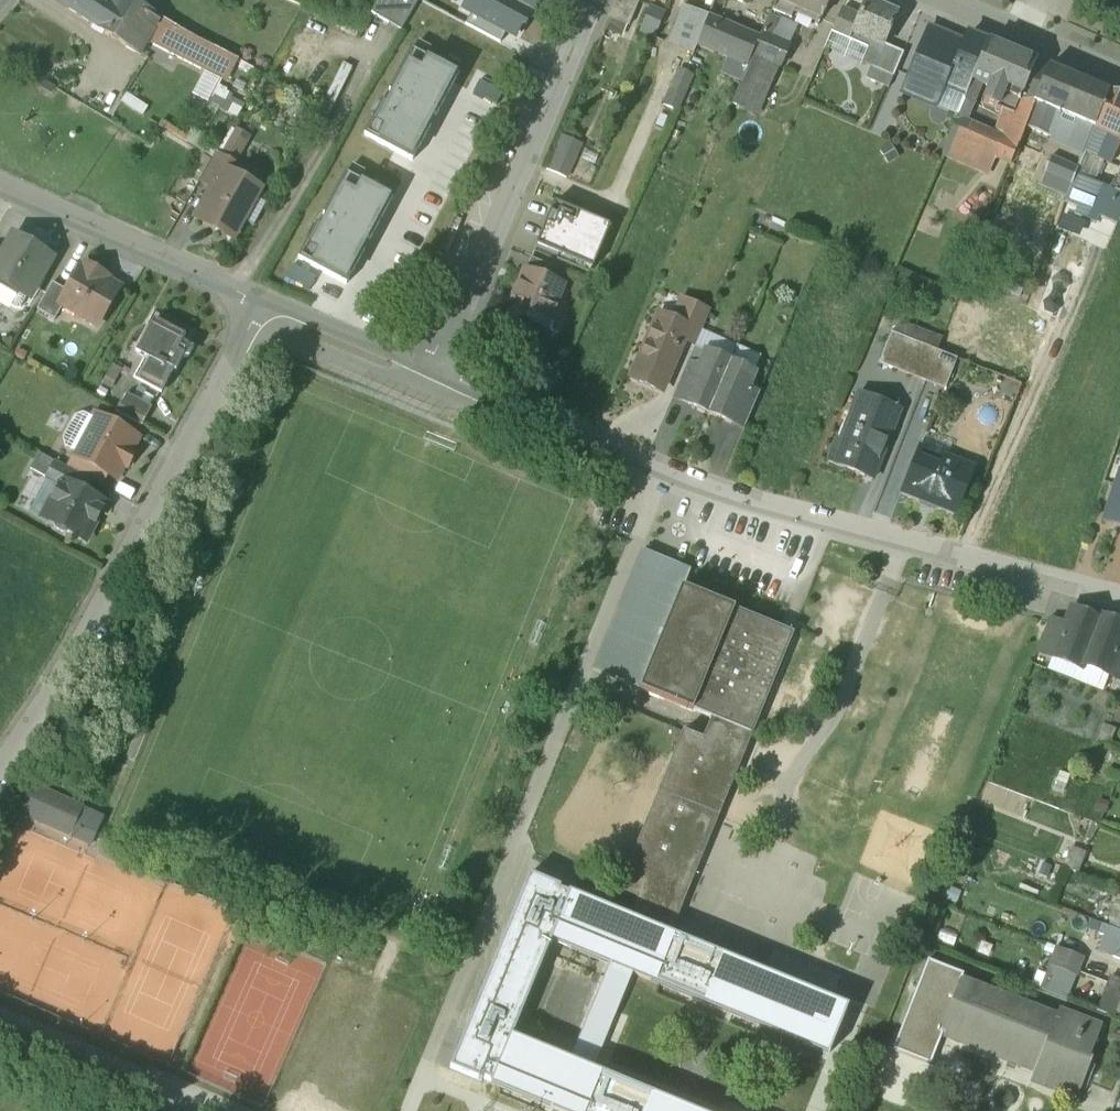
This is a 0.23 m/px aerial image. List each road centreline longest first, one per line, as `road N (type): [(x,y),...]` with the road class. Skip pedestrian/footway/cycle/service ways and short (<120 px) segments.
road 1 (residential): [(1119,604),(743,503),(426,371)]
road 2 (residential): [(0,759),(271,305)]
road 3 (residential): [(597,0),(426,371)]
road 4 (residential): [(271,305),(0,178)]
road 5 (residential): [(950,0),(1119,73)]
road 6 (residential): [(426,371),(271,305)]

